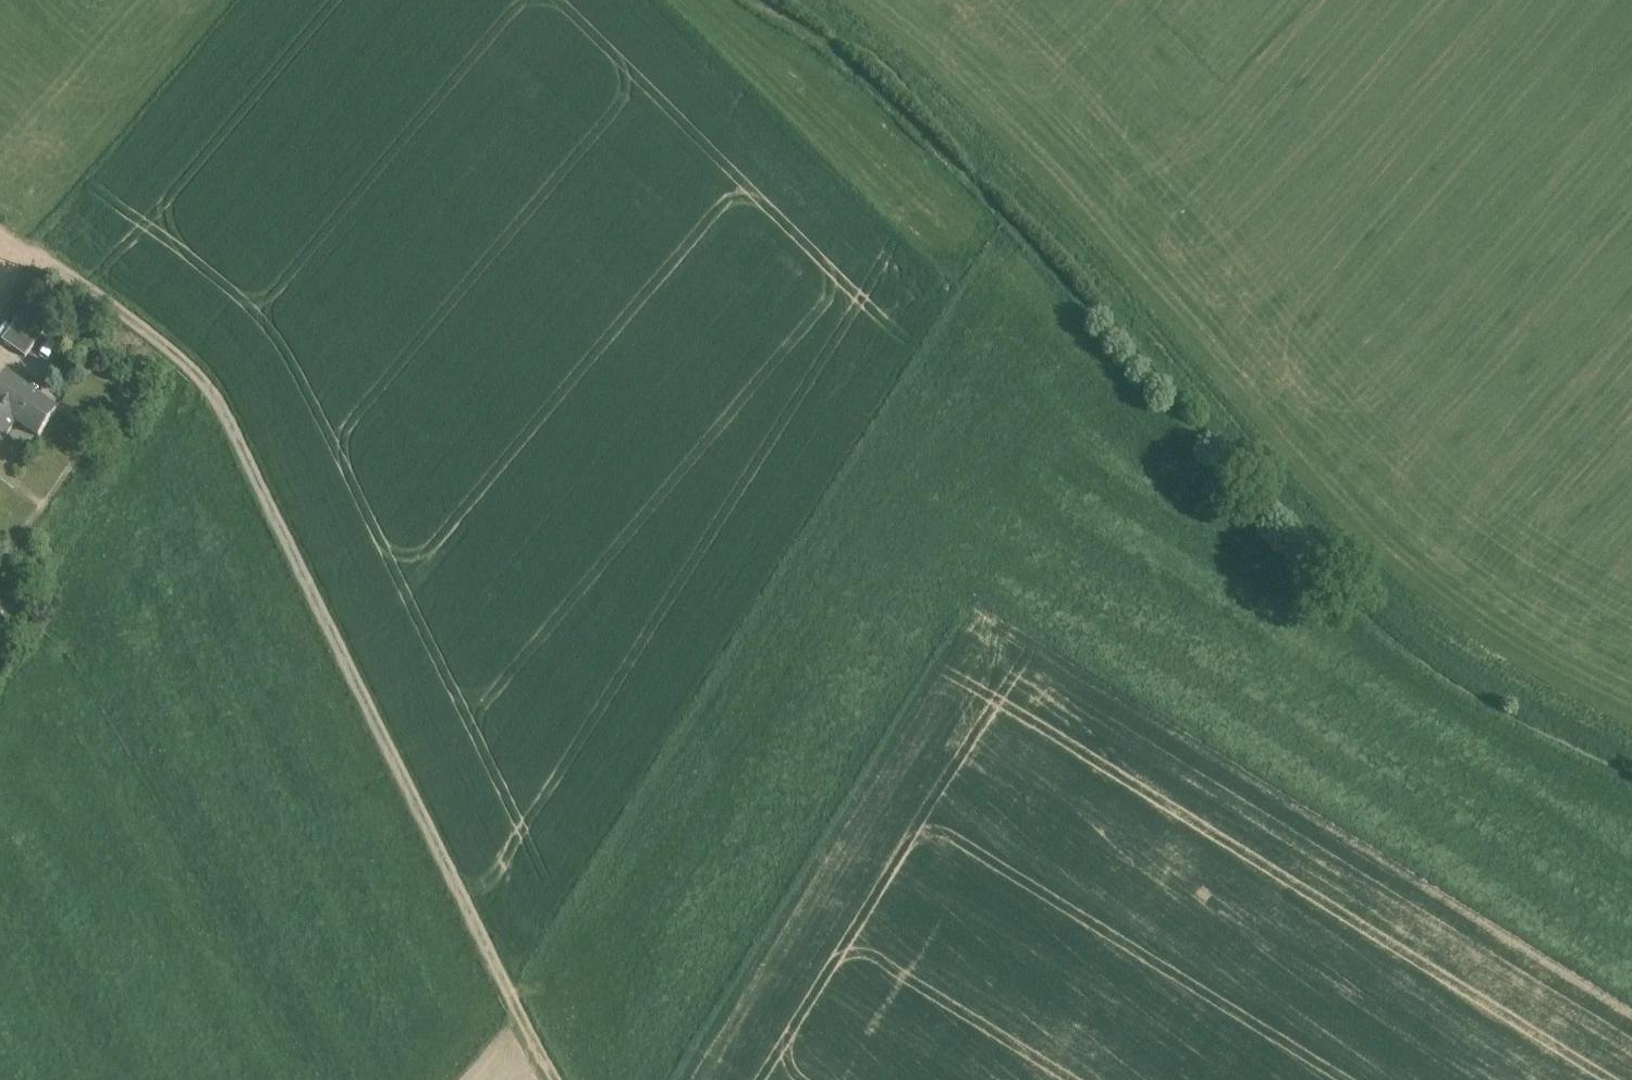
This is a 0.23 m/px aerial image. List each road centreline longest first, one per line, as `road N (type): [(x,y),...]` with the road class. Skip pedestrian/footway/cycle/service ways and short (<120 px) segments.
road 1 (track): [(567,1079),(524,1010),(374,696),(208,375),(147,322),(1,229)]

